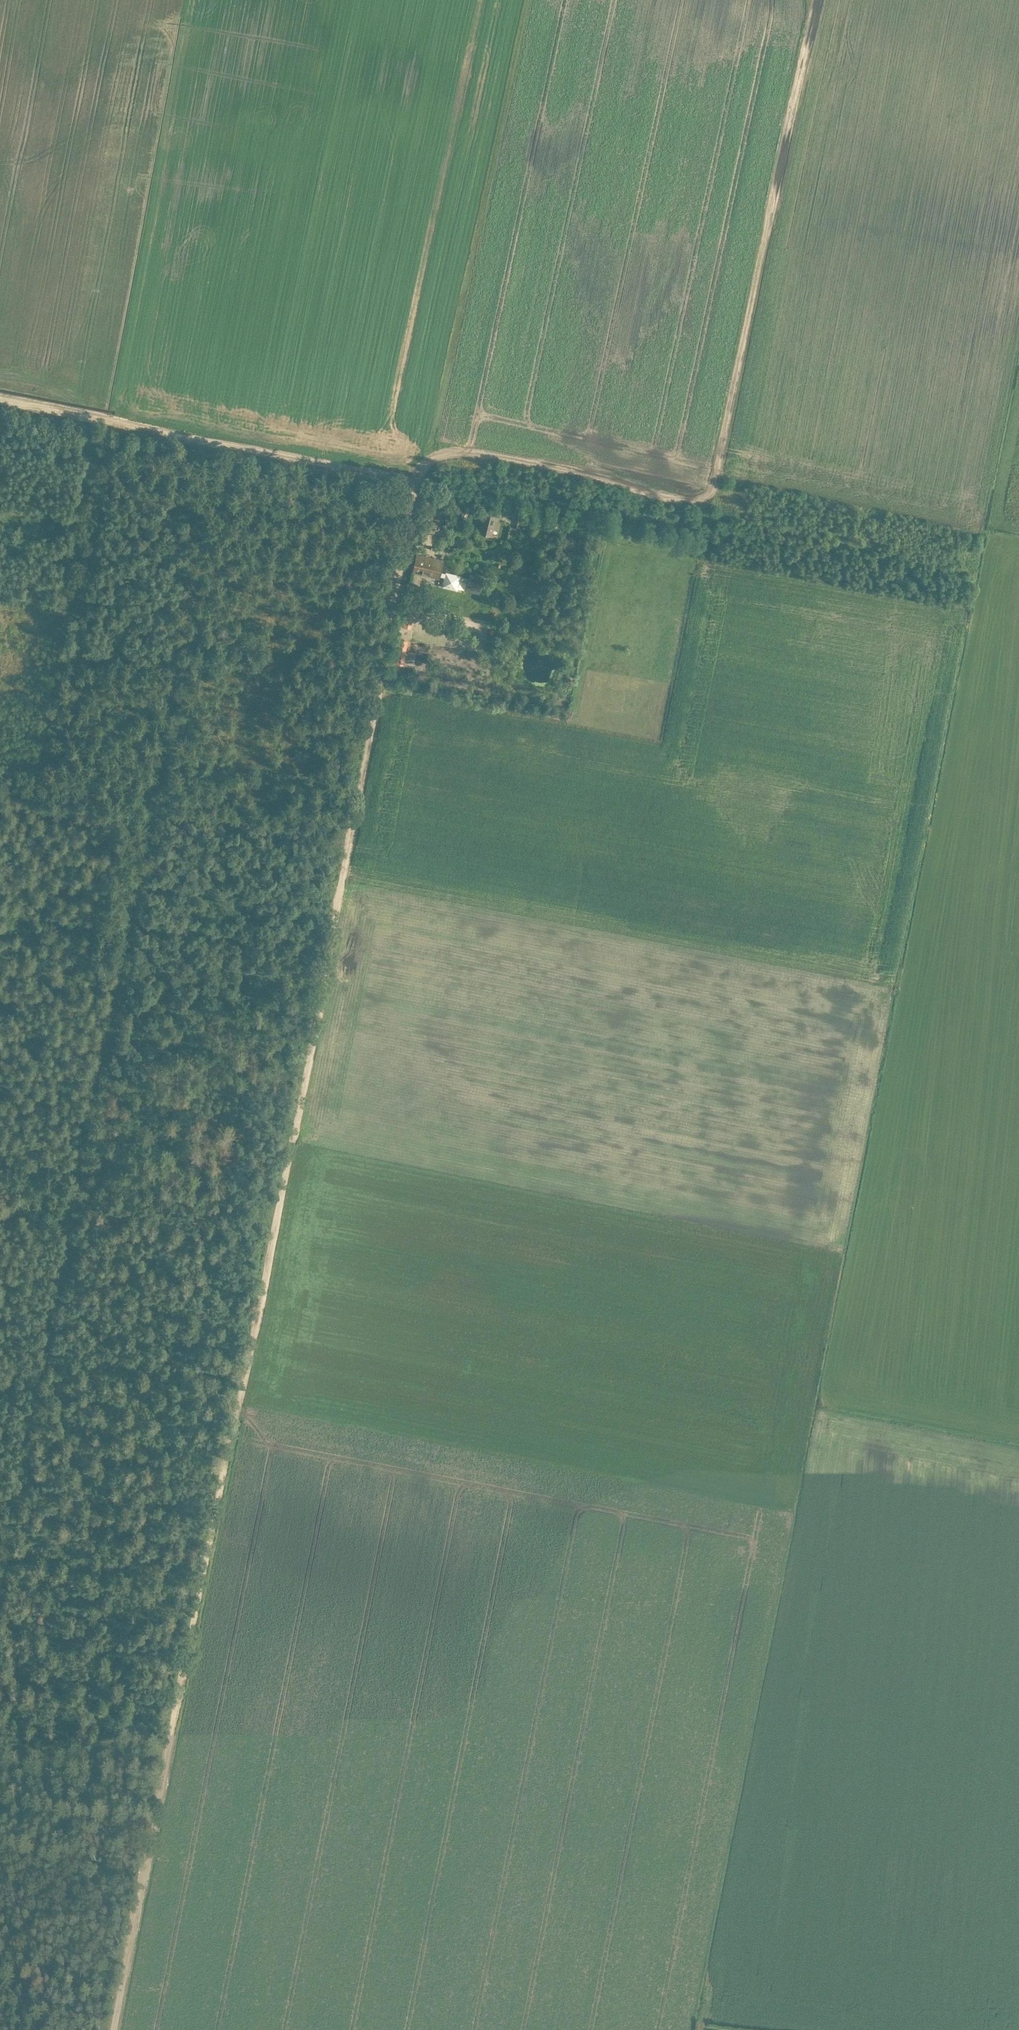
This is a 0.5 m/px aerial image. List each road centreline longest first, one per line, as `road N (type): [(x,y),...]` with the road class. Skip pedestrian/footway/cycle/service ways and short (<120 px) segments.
road 1 (track): [(116,2029),(415,483)]
road 2 (track): [(0,400),(415,483),(428,461),(466,448),(626,488),(689,500),(713,493),(816,0)]

